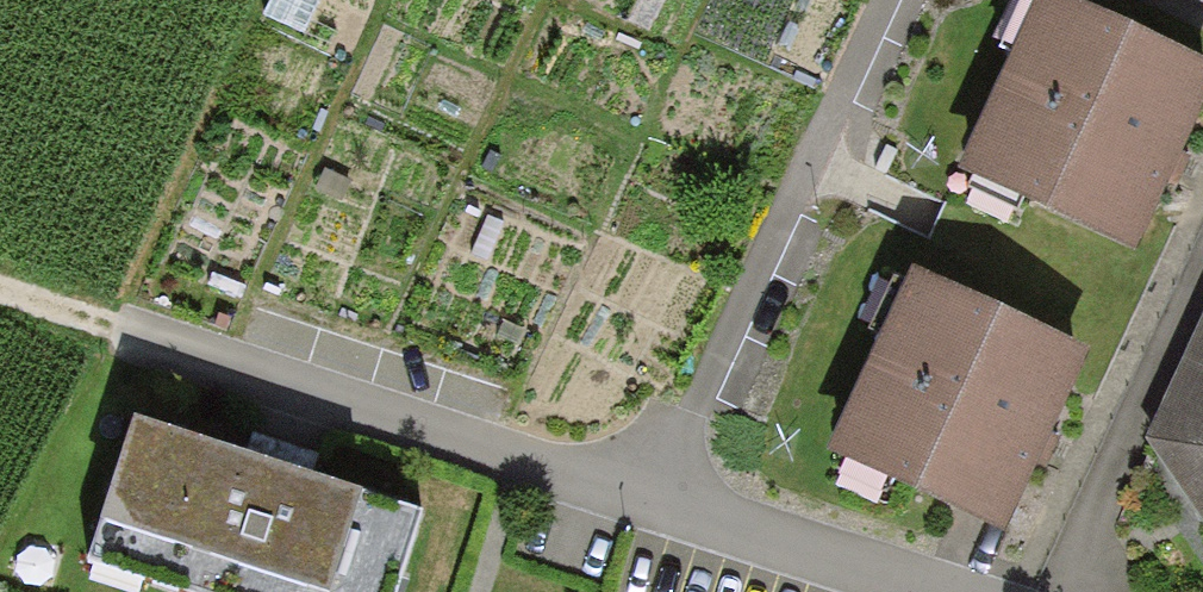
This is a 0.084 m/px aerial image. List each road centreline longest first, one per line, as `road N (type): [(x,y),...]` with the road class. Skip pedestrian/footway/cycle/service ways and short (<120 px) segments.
road 1 (residential): [(674,497),(523,459),(136,328)]
road 2 (residential): [(894,0),(674,497)]
road 3 (residential): [(960,591),(674,497)]
road 4 (track): [(136,328),(0,285)]

